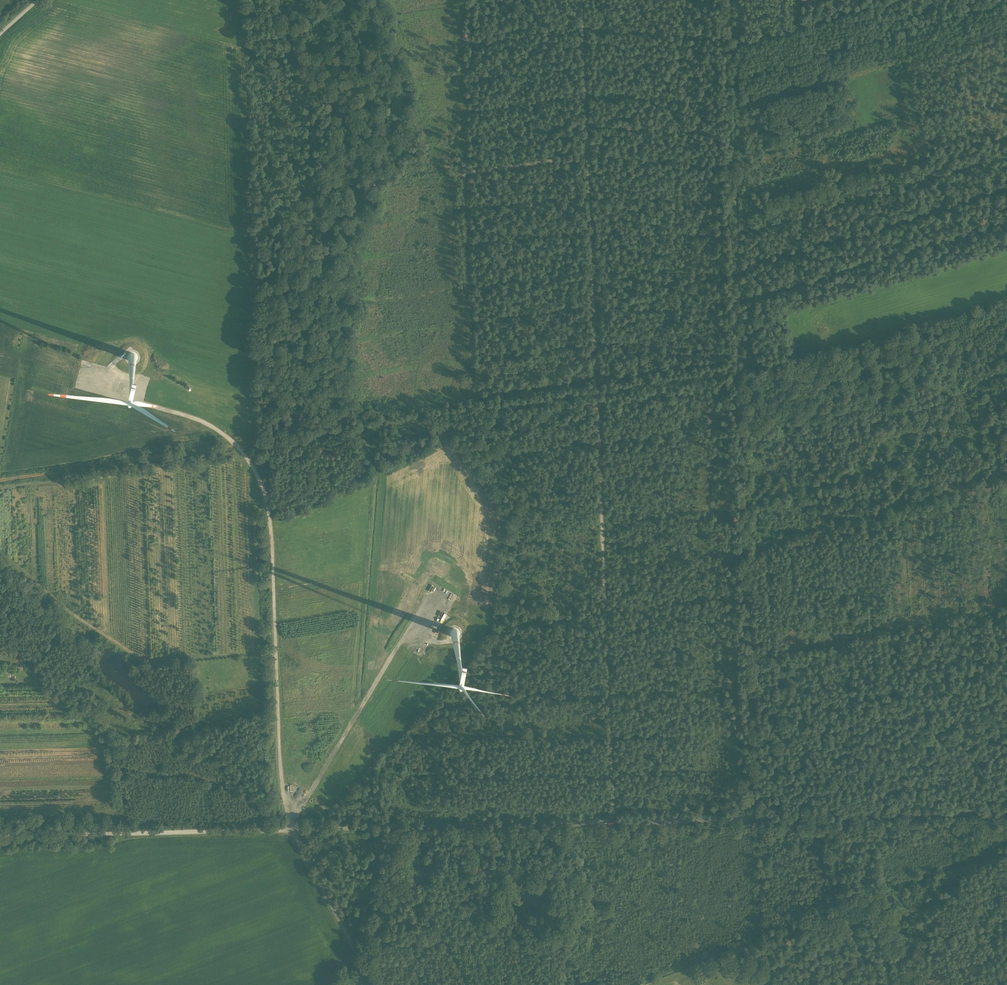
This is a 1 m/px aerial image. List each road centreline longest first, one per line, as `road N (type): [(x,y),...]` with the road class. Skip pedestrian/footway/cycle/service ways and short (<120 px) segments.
road 1 (track): [(0,834),(1006,809)]
road 2 (track): [(583,0),(612,727),(608,817)]
road 3 (track): [(295,800),(281,778),(271,516),(254,468),(238,445),(199,420),(87,386)]
road 4 (track): [(295,800),(312,791),(429,591)]
road 5 (track): [(375,984),(294,827),(295,800)]

